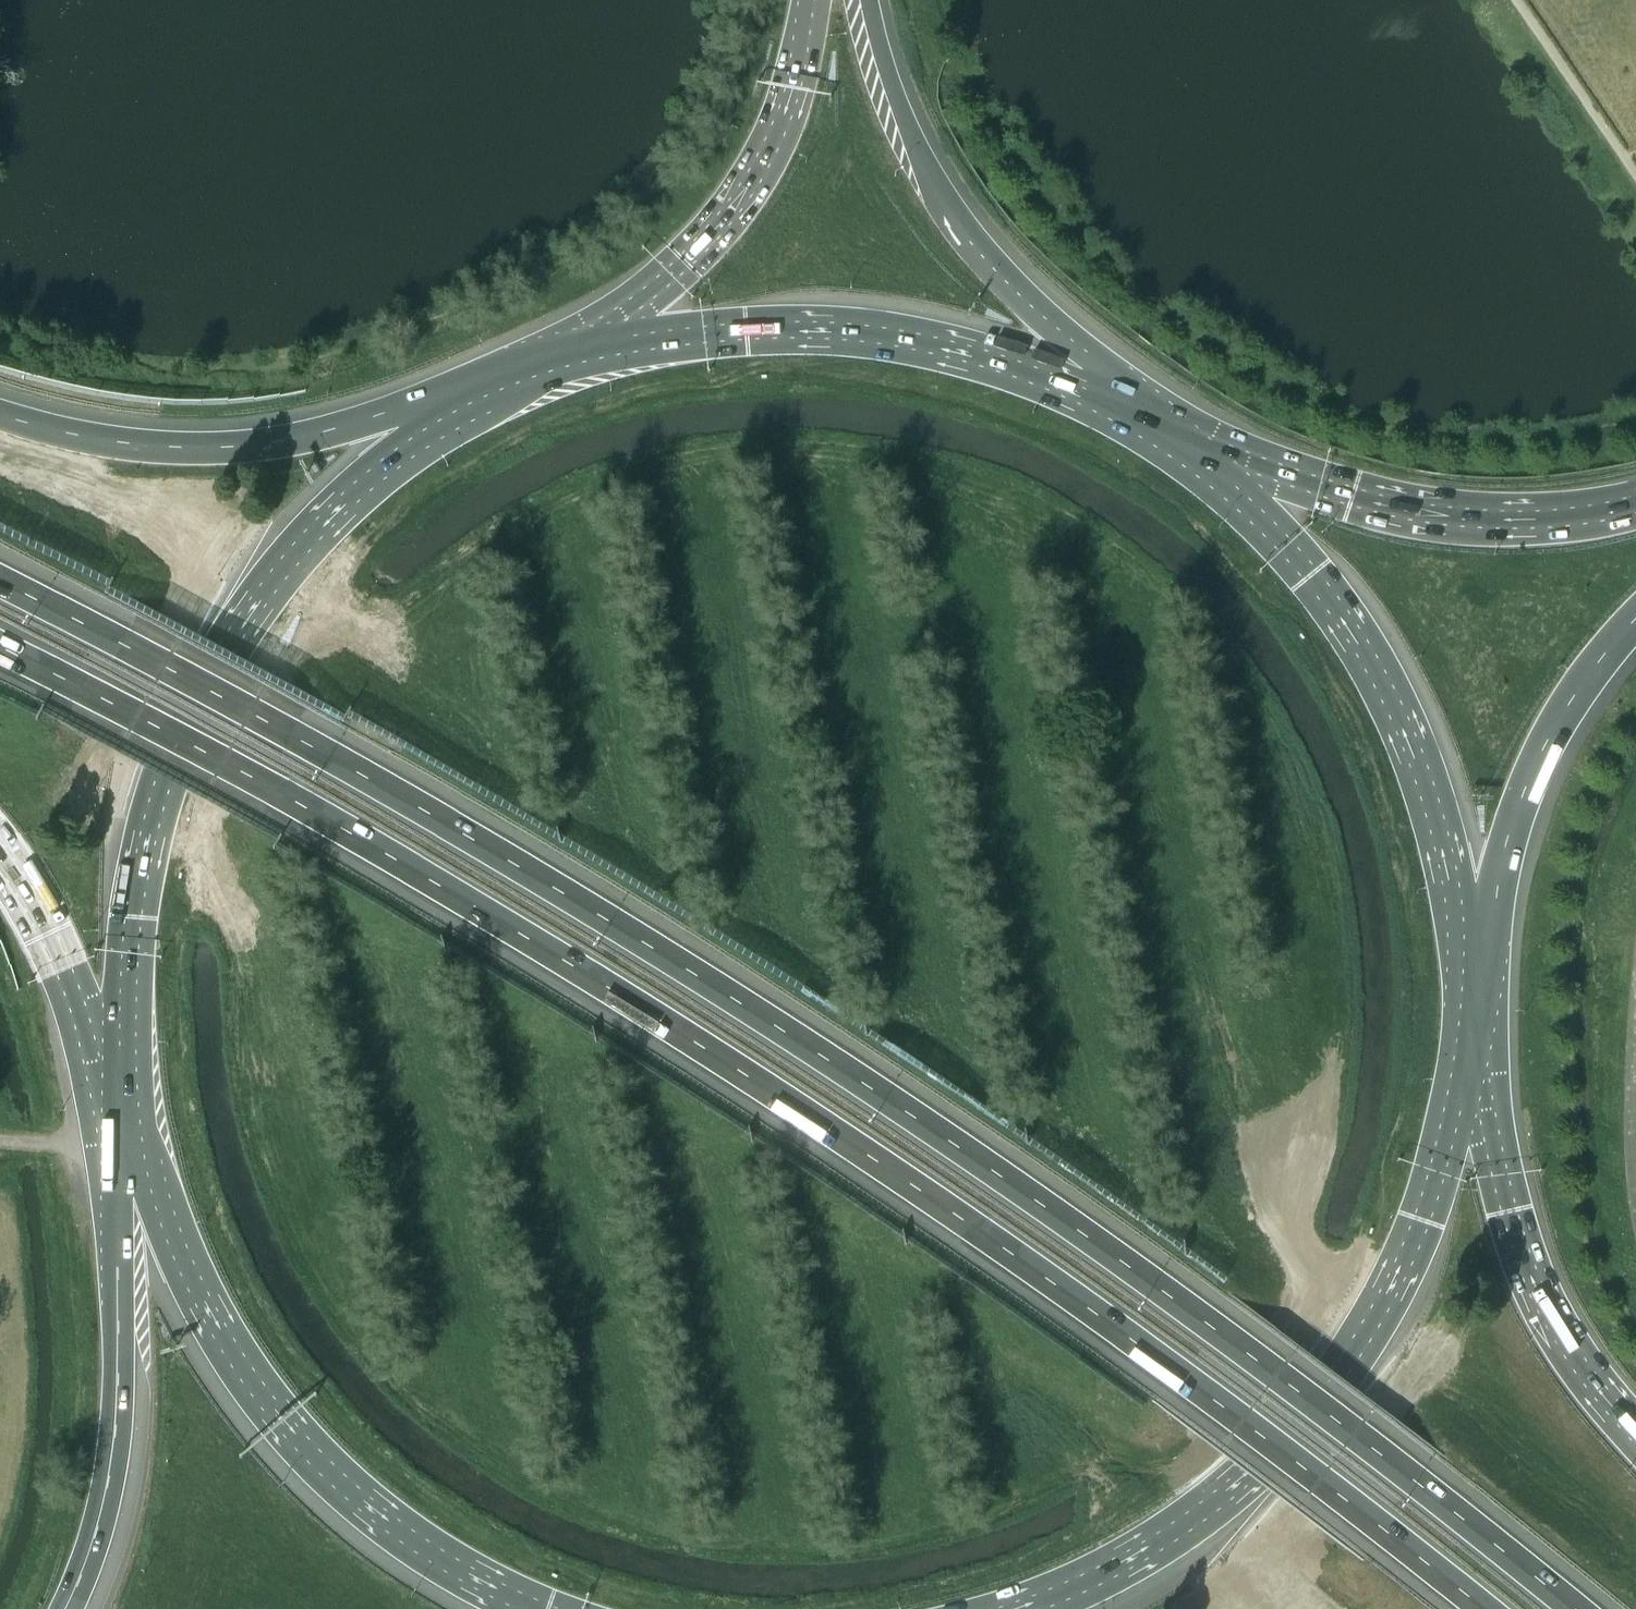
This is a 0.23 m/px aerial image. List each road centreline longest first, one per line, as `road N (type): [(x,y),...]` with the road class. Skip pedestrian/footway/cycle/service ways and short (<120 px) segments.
road 1 (motorway): [(1576,1608),(1226,1336),(786,1031),(406,798),(0,580)]
road 2 (motorway): [(0,646),(281,791),(813,1118),(1190,1380),(1484,1608)]
road 3 (trunk): [(432,410),(275,575),(189,713),(166,775),(133,919),(121,1082)]
road 4 (trunk): [(1062,1608),(1208,1526),(1258,1482),(1346,1379),(1390,1310),(1439,1179),(1468,1028)]
road 5 (trunk): [(129,1163),(221,1330),(310,1453),(367,1509),(449,1567),(536,1608)]
road 6 (trunk): [(1123,404),(912,339),(846,332),(680,334),(531,370)]
road 7 (trunk): [(1466,944),(1422,773),(1382,675),(1312,575),(1191,448)]
road 8 (tertiary): [(1123,404),(947,213),(894,92),(871,0)]
road 9 (tertiary): [(811,0),(779,130),(732,212),(664,284),(531,370)]
road 10 (trunk): [(129,1163),(112,1486),(70,1608)]
road 11 (motorway): [(1635,1438),(1595,1388),(1541,1297),(1508,1212),(1468,1028)]
road 12 (motorway): [(432,410),(248,440),(174,443),(0,409)]
road 13 (trunk): [(1502,517),(1352,495),(1191,448)]
road 14 (trunk): [(1466,944),(1534,767),(1582,680)]
road 15 (motorway): [(0,858),(50,934),(121,1082)]
road 16 (motorway): [(1635,502),(1502,517)]

